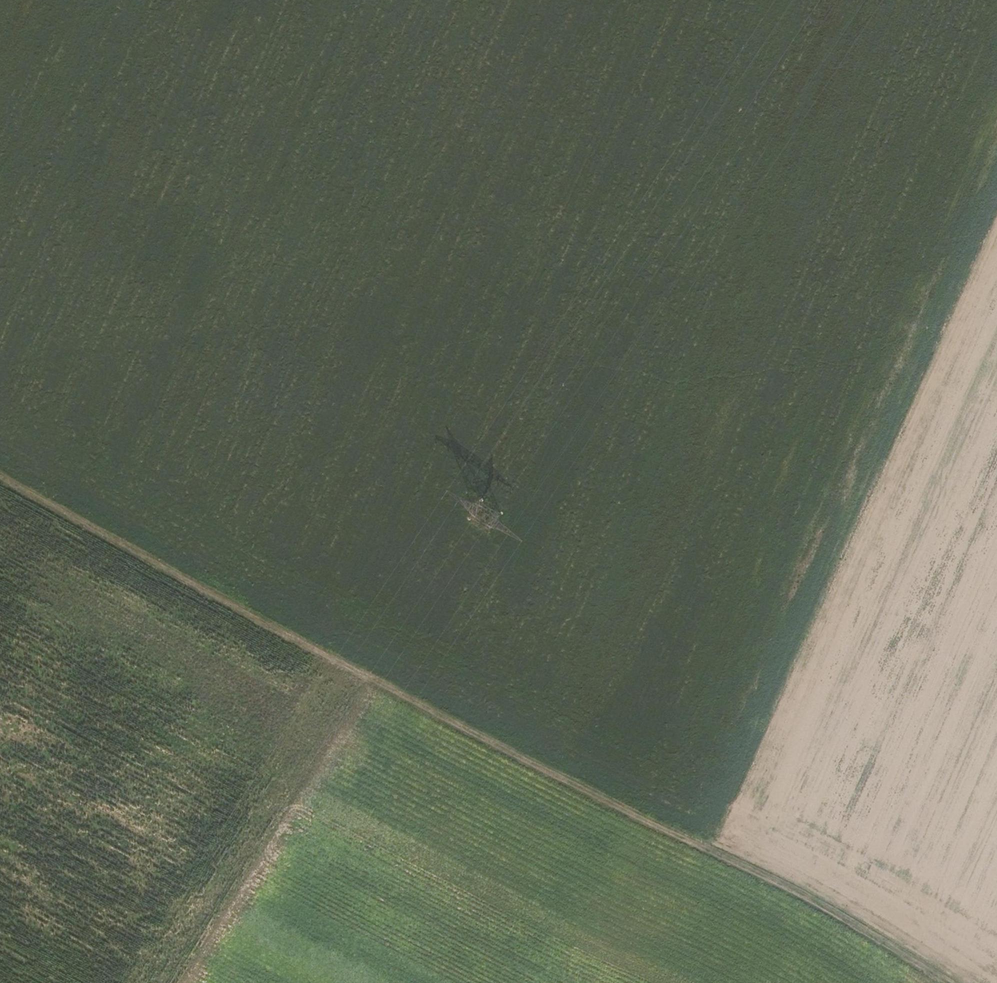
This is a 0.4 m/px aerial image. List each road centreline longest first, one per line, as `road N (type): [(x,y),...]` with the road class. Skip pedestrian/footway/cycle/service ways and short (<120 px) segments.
road 1 (track): [(0,475),(701,855),(826,915),(935,982)]

